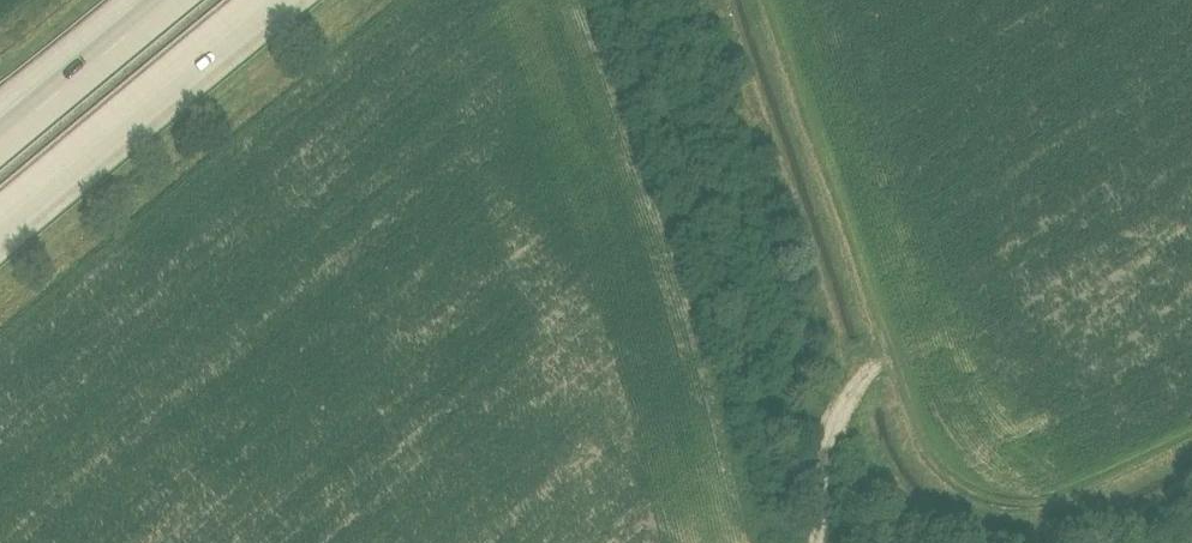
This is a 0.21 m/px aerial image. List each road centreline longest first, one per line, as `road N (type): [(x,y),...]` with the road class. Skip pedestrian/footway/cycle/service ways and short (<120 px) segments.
road 1 (motorway): [(0,227),(253,0)]

